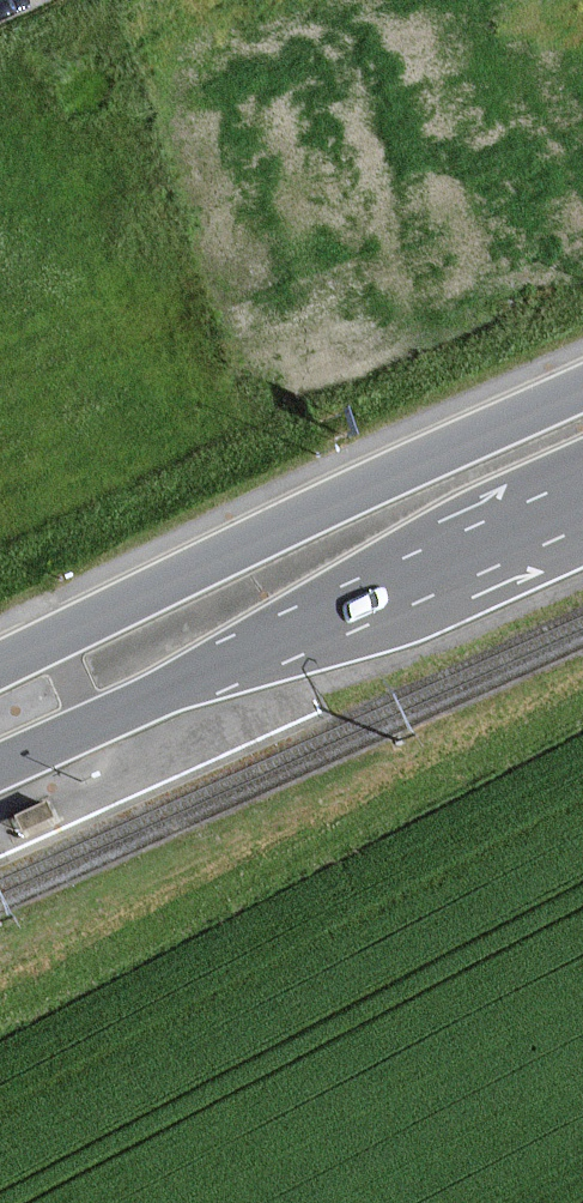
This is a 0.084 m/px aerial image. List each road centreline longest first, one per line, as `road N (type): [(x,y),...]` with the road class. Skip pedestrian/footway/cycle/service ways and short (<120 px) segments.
road 1 (secondary): [(582,387),(0,669)]
road 2 (secondary): [(0,770),(582,506)]

